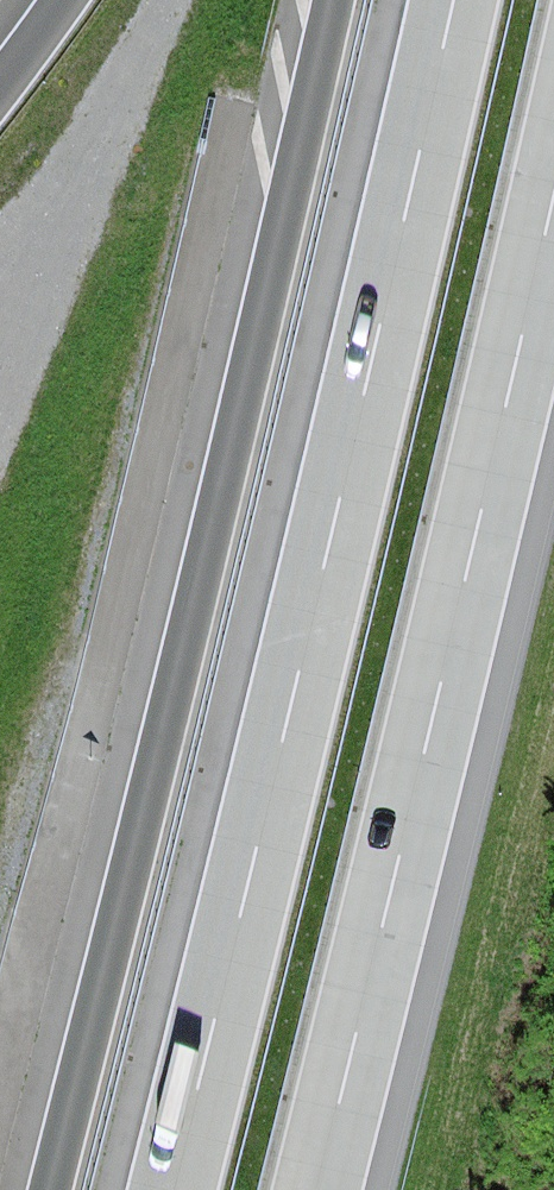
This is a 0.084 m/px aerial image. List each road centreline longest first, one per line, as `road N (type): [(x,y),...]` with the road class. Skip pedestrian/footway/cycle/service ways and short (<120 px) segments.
road 1 (motorway): [(334,0),(220,527),(54,1189)]
road 2 (motorway): [(456,0),(177,1189)]
road 3 (motorway): [(312,1189),(553,183)]

